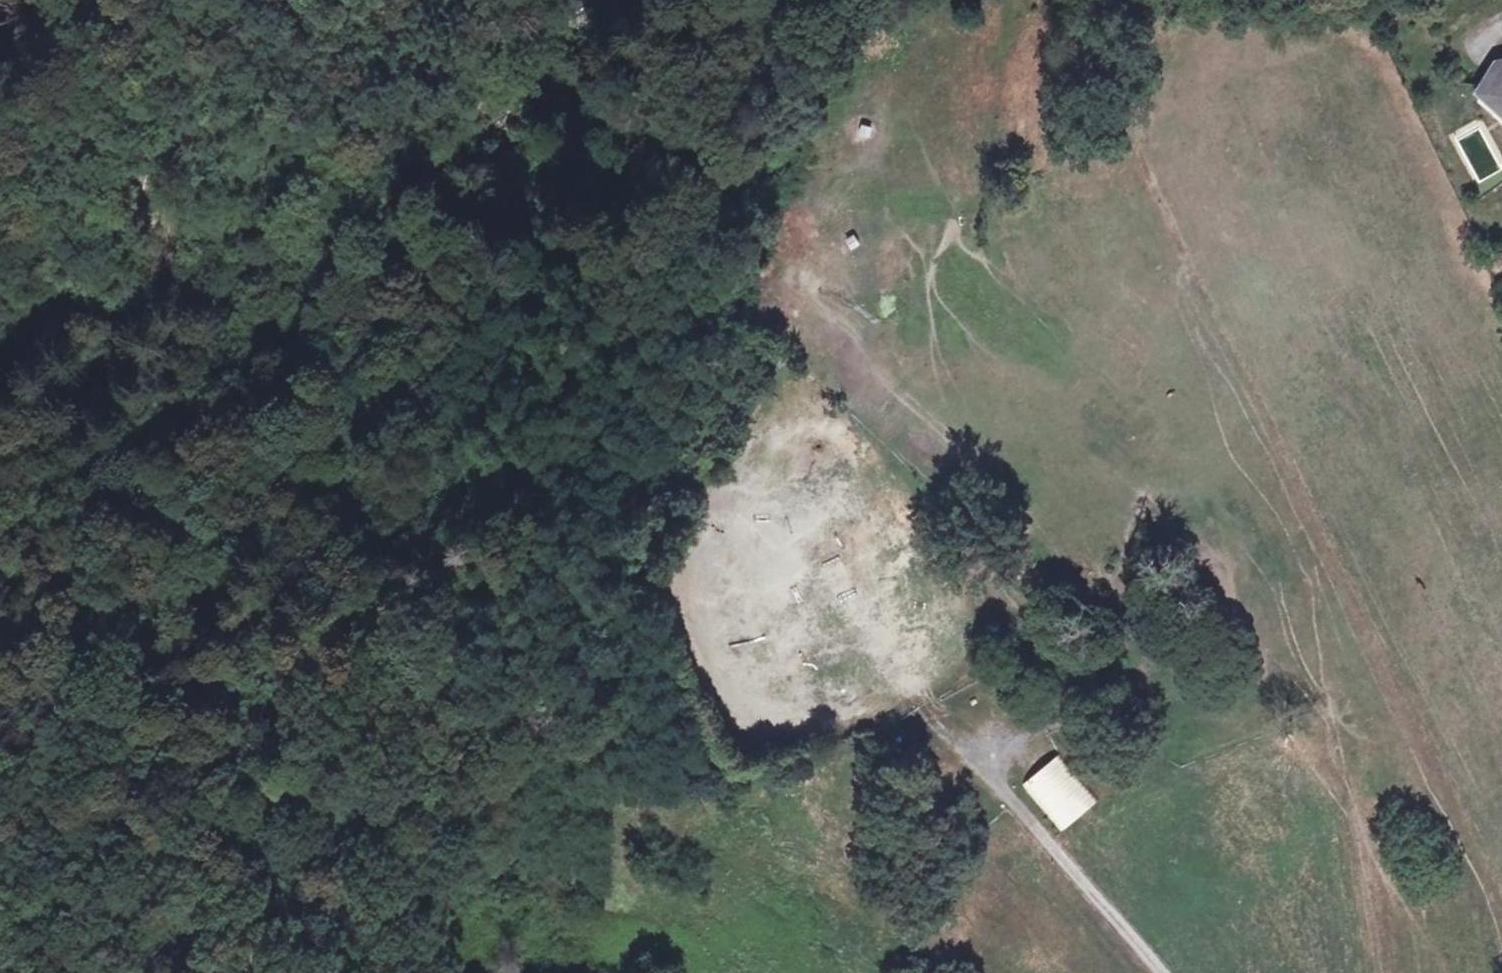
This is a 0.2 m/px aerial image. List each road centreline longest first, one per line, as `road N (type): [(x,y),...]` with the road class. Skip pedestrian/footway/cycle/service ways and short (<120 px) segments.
road 1 (track): [(963,738),(1160,972)]

